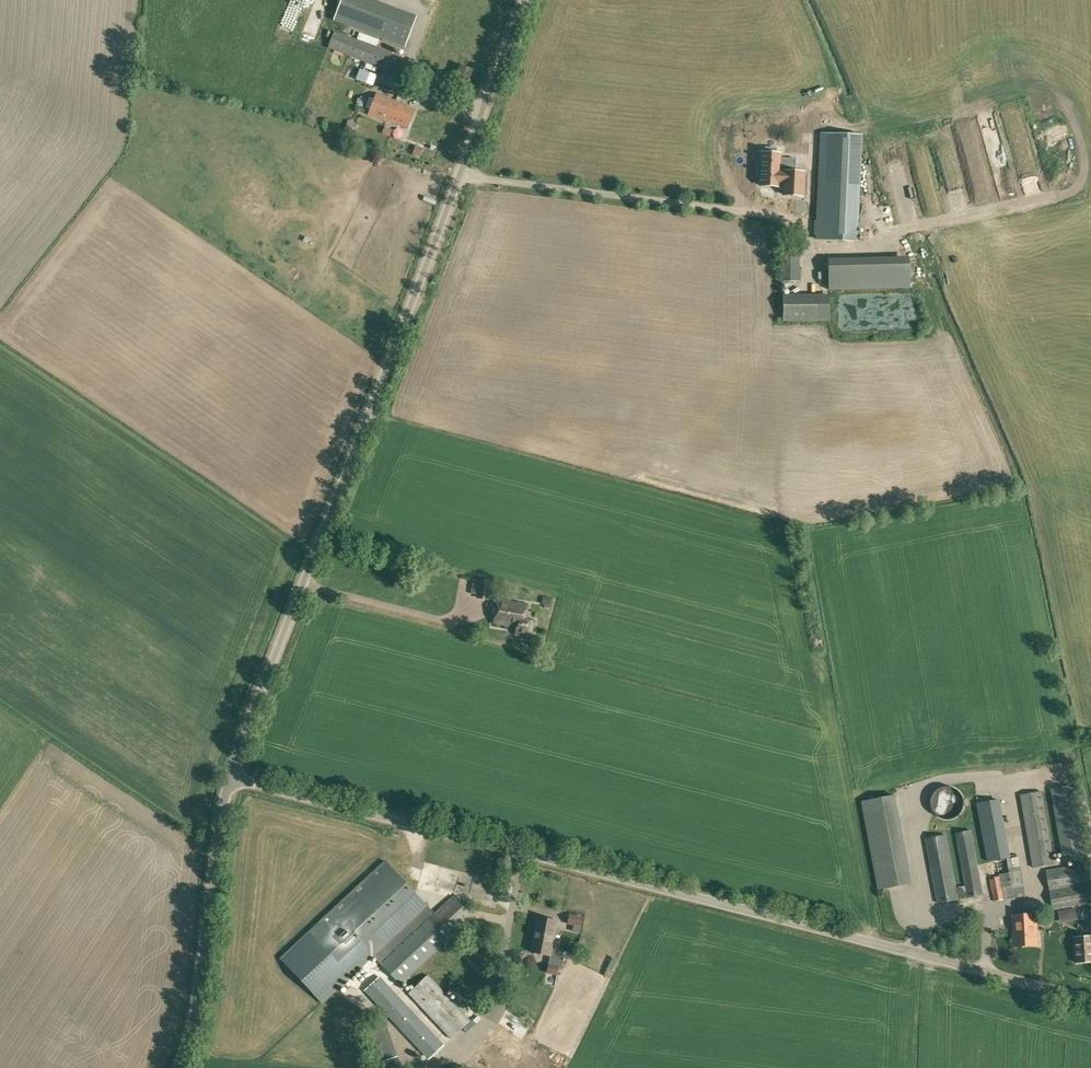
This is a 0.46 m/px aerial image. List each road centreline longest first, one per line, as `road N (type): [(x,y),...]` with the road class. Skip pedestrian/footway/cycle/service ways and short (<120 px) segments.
road 1 (unclassified): [(1090,998),(231,779)]
road 2 (unclassified): [(231,779),(526,0)]
road 3 (unclassified): [(176,1067),(195,1010),(231,779)]

